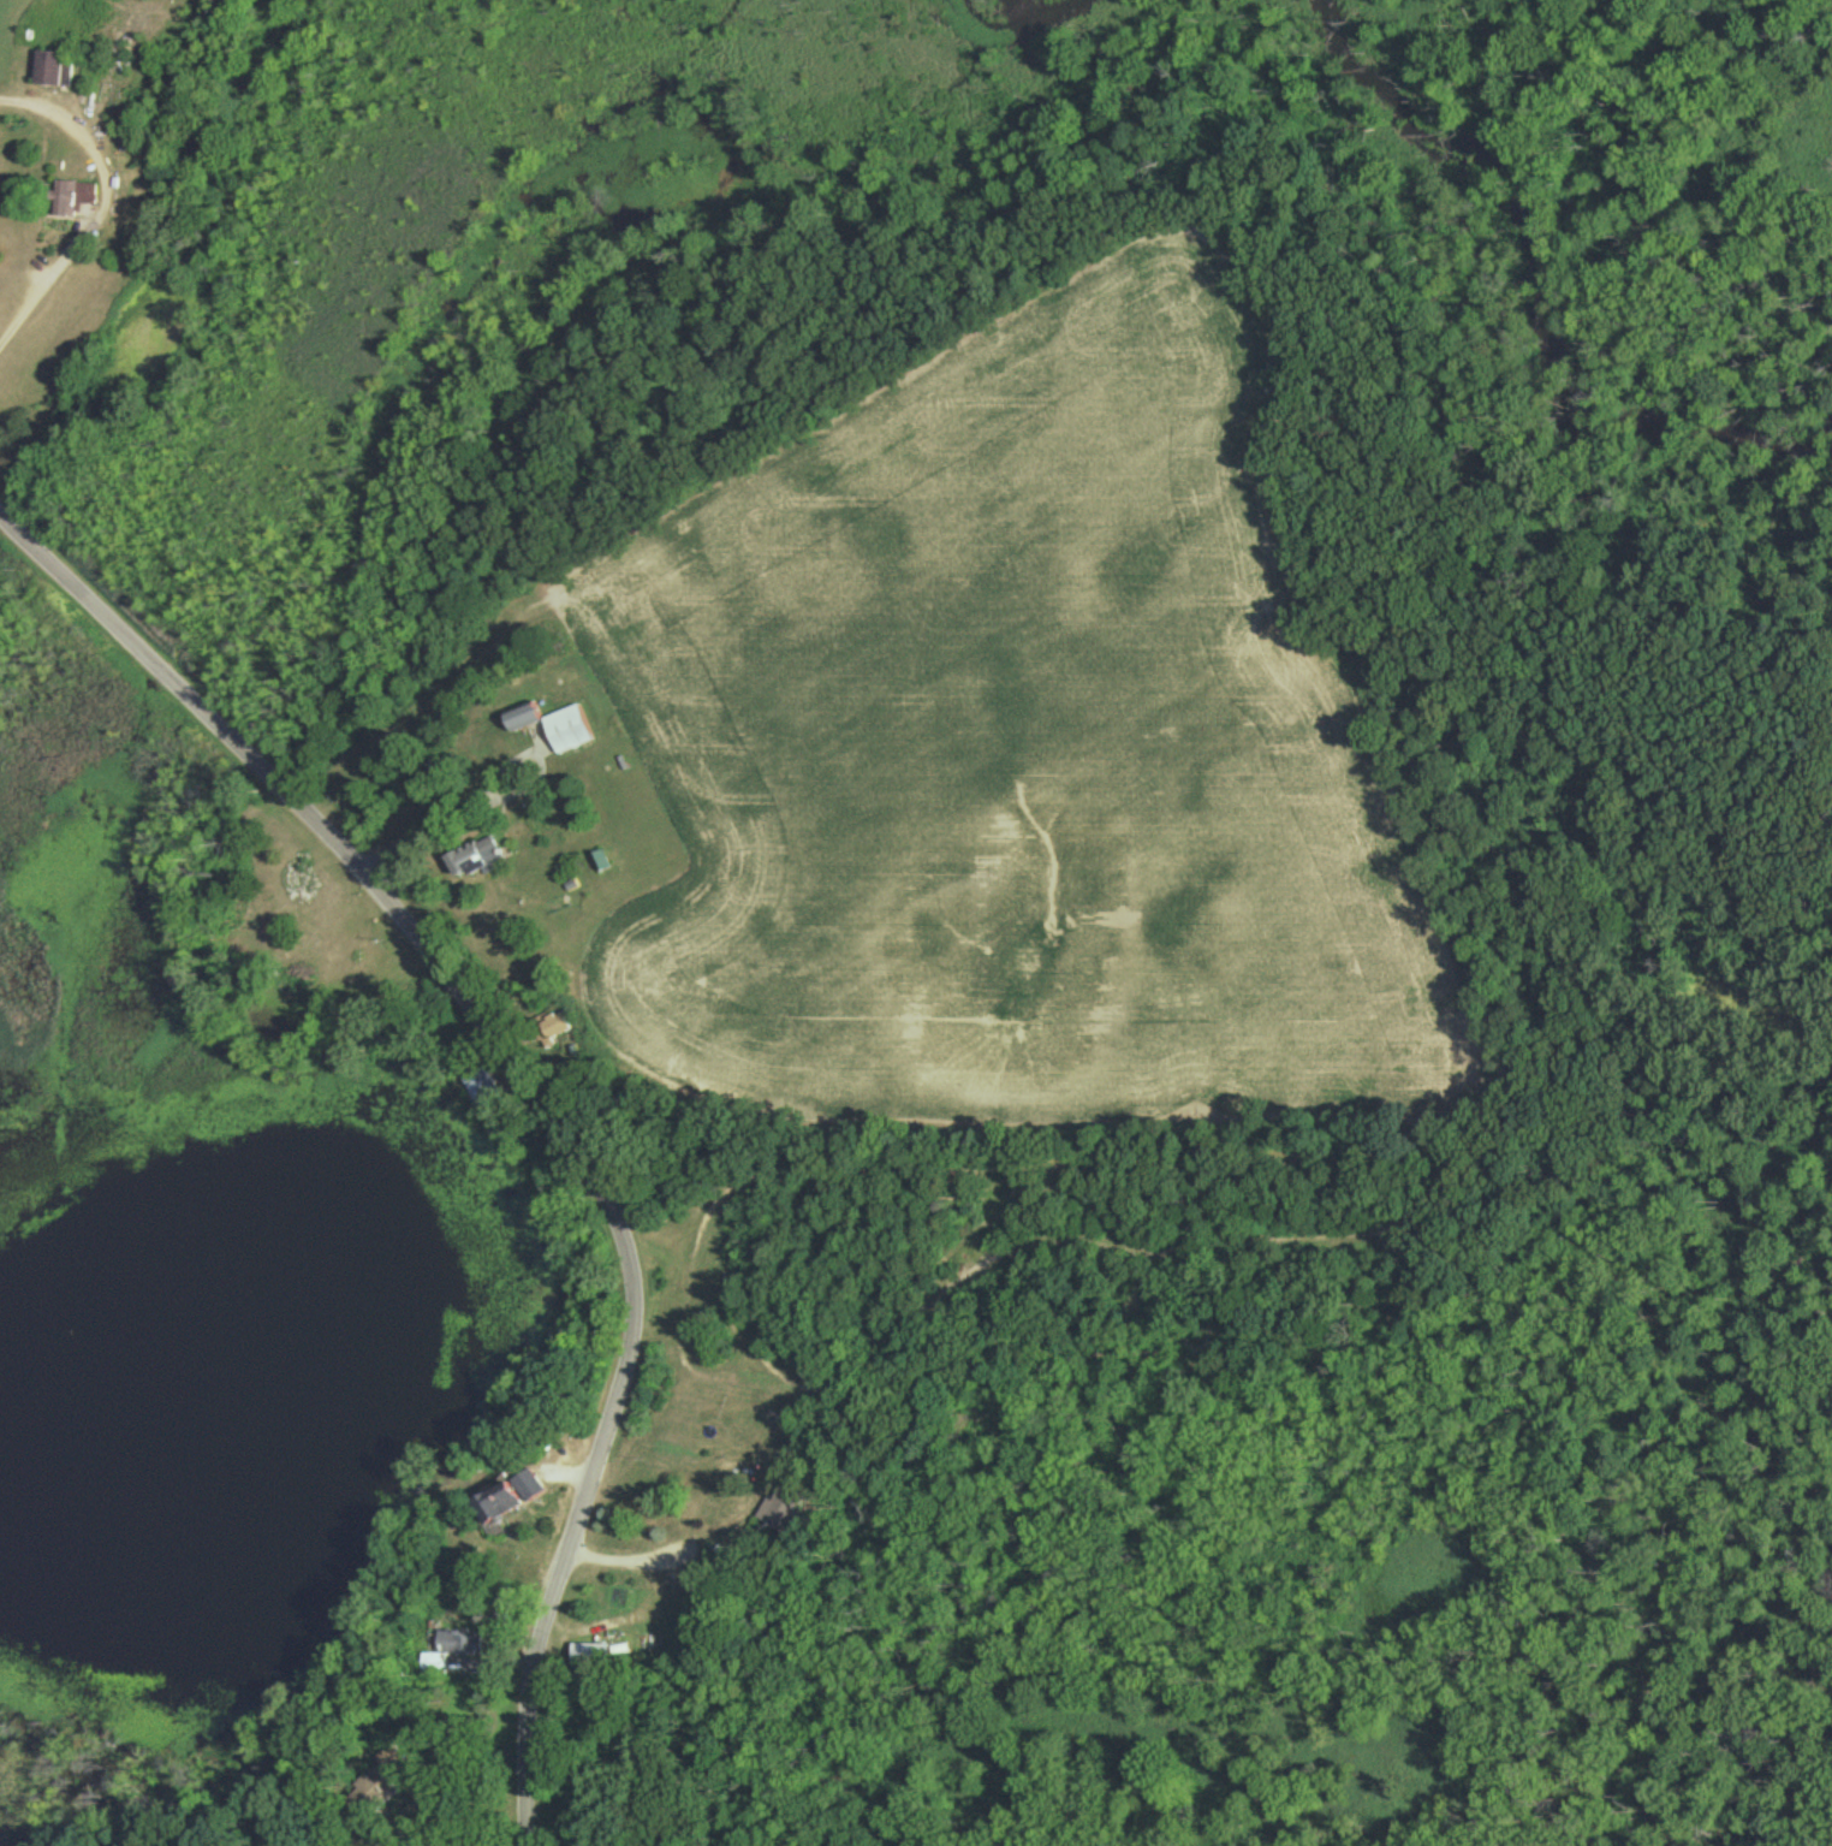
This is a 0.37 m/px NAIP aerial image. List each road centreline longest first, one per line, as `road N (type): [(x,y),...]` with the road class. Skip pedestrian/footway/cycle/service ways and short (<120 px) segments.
road 1 (residential): [(525,1845),(531,1661),(605,1421),(634,1354),(643,1283),(637,1247),(570,1135),(411,928),(310,817),(0,509)]

